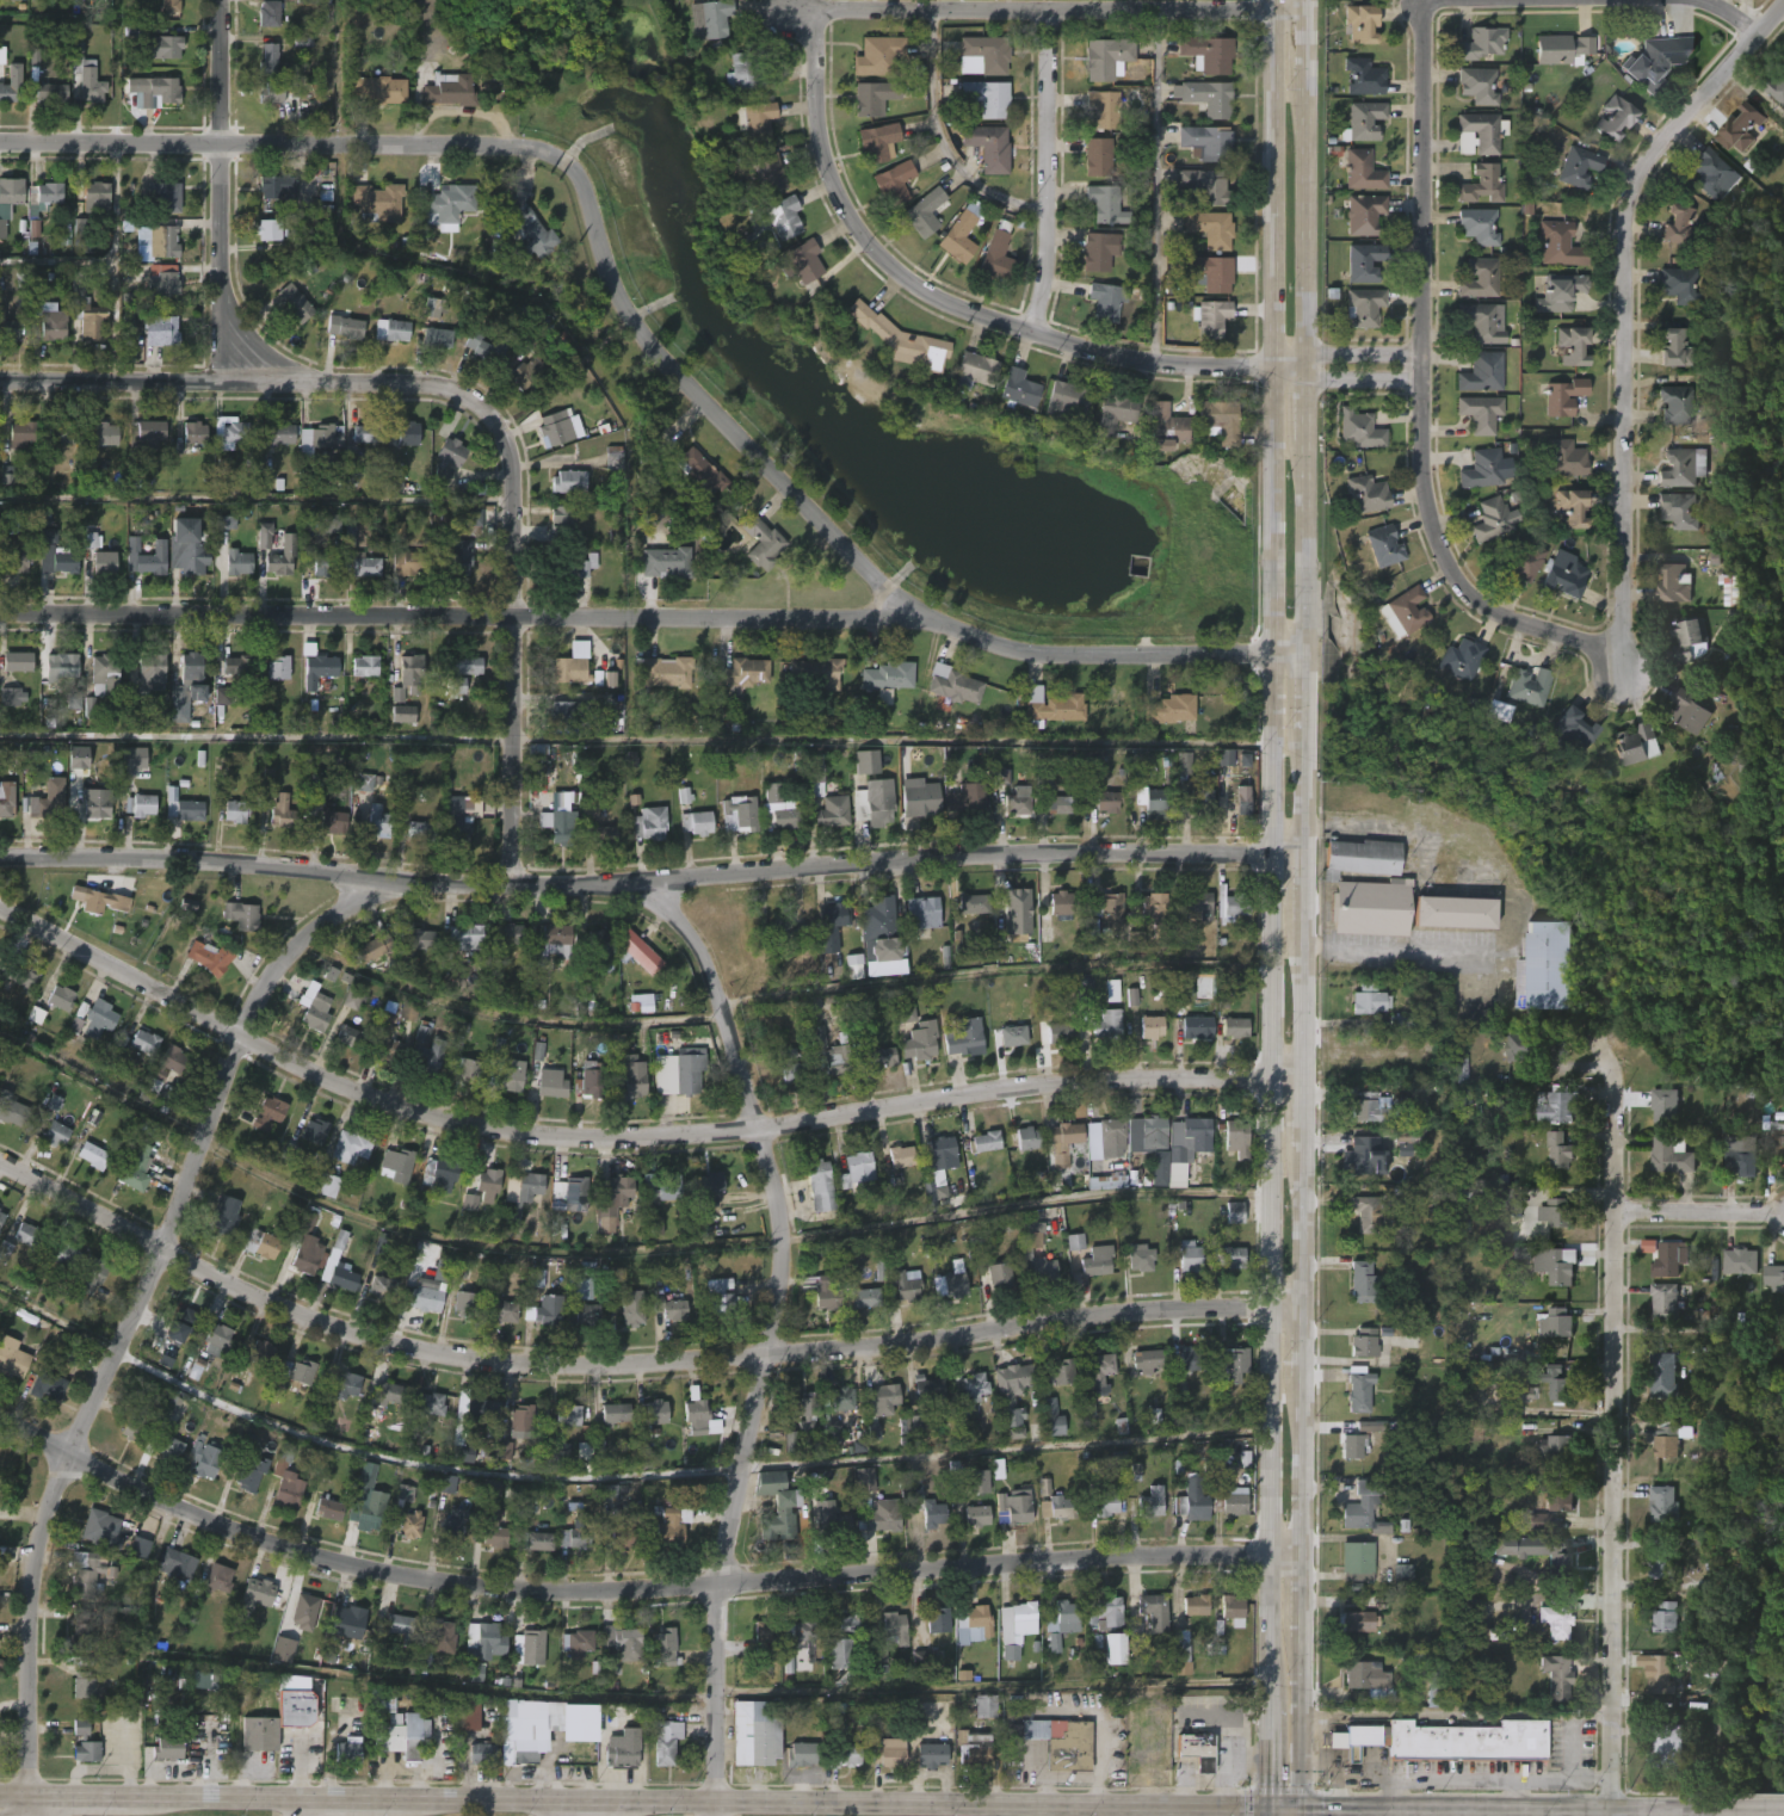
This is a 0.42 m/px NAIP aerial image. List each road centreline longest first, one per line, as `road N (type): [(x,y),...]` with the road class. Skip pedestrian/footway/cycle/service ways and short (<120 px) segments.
road 1 (secondary): [(1272,0),(1266,1808)]
road 2 (residential): [(0,911),(352,1091),(446,1119),(544,1136),(764,1130),(1013,1088),(1124,1079),(1305,1079)]
road 3 (residential): [(0,1427),(308,1561),(470,1589),(721,1587),(1146,1557),(1309,1555)]
road 4 (residential): [(0,856),(189,859),(518,889),(913,858),(1311,850)]
road 5 (residential): [(0,1161),(284,1303),(447,1355),(622,1366),(766,1357),(1132,1302),(1267,1296)]
road 6 (tertiary): [(0,143),(555,148),(580,167),(609,272),(662,359),(899,595),(937,620)]
road 7 (residential): [(518,889),(518,470),(510,440),(469,396),(407,379),(308,378),(261,360),(239,335),(222,291),(221,0)]
road 8 (residential): [(21,1797),(53,1544),(75,1463),(245,1039),(313,937),(379,894),(425,883)]
road 9 (residential): [(716,1802),(721,1587),(780,1315),(785,1222),(739,1034),(696,934),(672,898),(638,882)]
road 10 (residential): [(0,620),(937,620)]
road 11 (residential): [(1624,569),(1623,618),(1613,637),(1592,641),(1508,612),(1457,569),(1430,502),(1422,357),(1434,21),(1454,0)]
road 12 (residential): [(1610,1815),(1623,1101),(1601,1044)]
road 13 (residential): [(820,16),(832,150),(851,199),(879,242),(912,271),(977,308),(1113,351),(1313,362)]
road 14 (residential): [(1624,569),(1624,226),(1640,174),(1781,0)]
road 15 (secondary): [(1266,1808),(716,1802)]
road 16 (residential): [(820,16),(853,4),(1315,10)]
road 17 (tertiary): [(937,620),(1043,655),(1270,660)]
road 18 (residential): [(1038,326),(1049,254),(1049,10)]
road 19 (residential): [(0,379),(308,378)]
road 20 (secondary): [(1313,362),(1315,78)]
road 21 (secondary): [(1733,1809),(1459,1809)]
road 22 (secondary): [(1311,659),(1313,441)]
road 23 (secondary): [(1309,1555),(1313,1377)]
road 24 (secondary): [(304,1796),(126,1797)]
road 25 (secondary): [(1307,1808),(1309,1638)]
road 26 (residential): [(1623,1213),(1783,1212)]
road 27 (secondary): [(1305,1079),(1309,920)]
road 28 (secondary): [(558,1800),(403,1798)]
road 29 (secondary): [(1459,1809),(1307,1808)]
road 30 (secondary): [(1314,1295),(1308,1147)]
road 31 (secondary): [(1311,850),(1311,729)]

